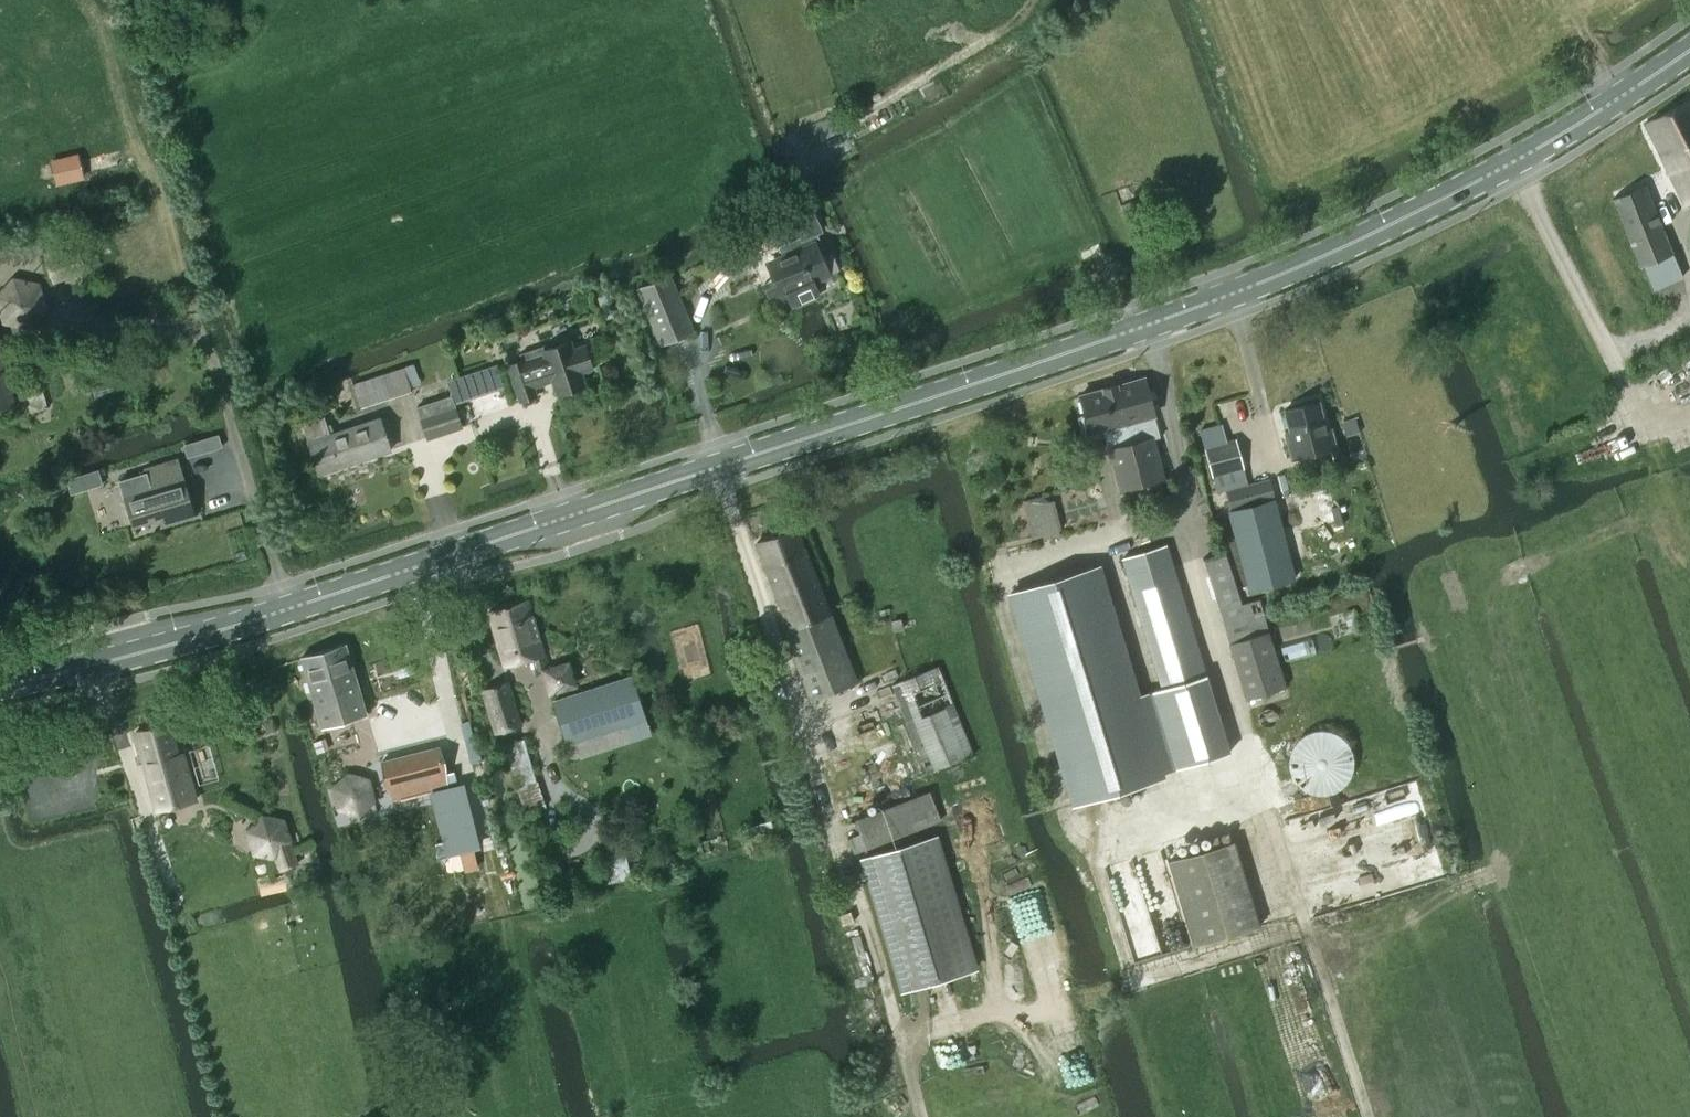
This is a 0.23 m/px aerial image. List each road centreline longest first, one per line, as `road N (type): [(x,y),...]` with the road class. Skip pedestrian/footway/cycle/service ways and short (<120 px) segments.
road 1 (primary): [(0,685),(107,662),(457,553),(1241,290),(1510,163),(1689,51)]
road 2 (track): [(1368,1116),(1309,934)]

